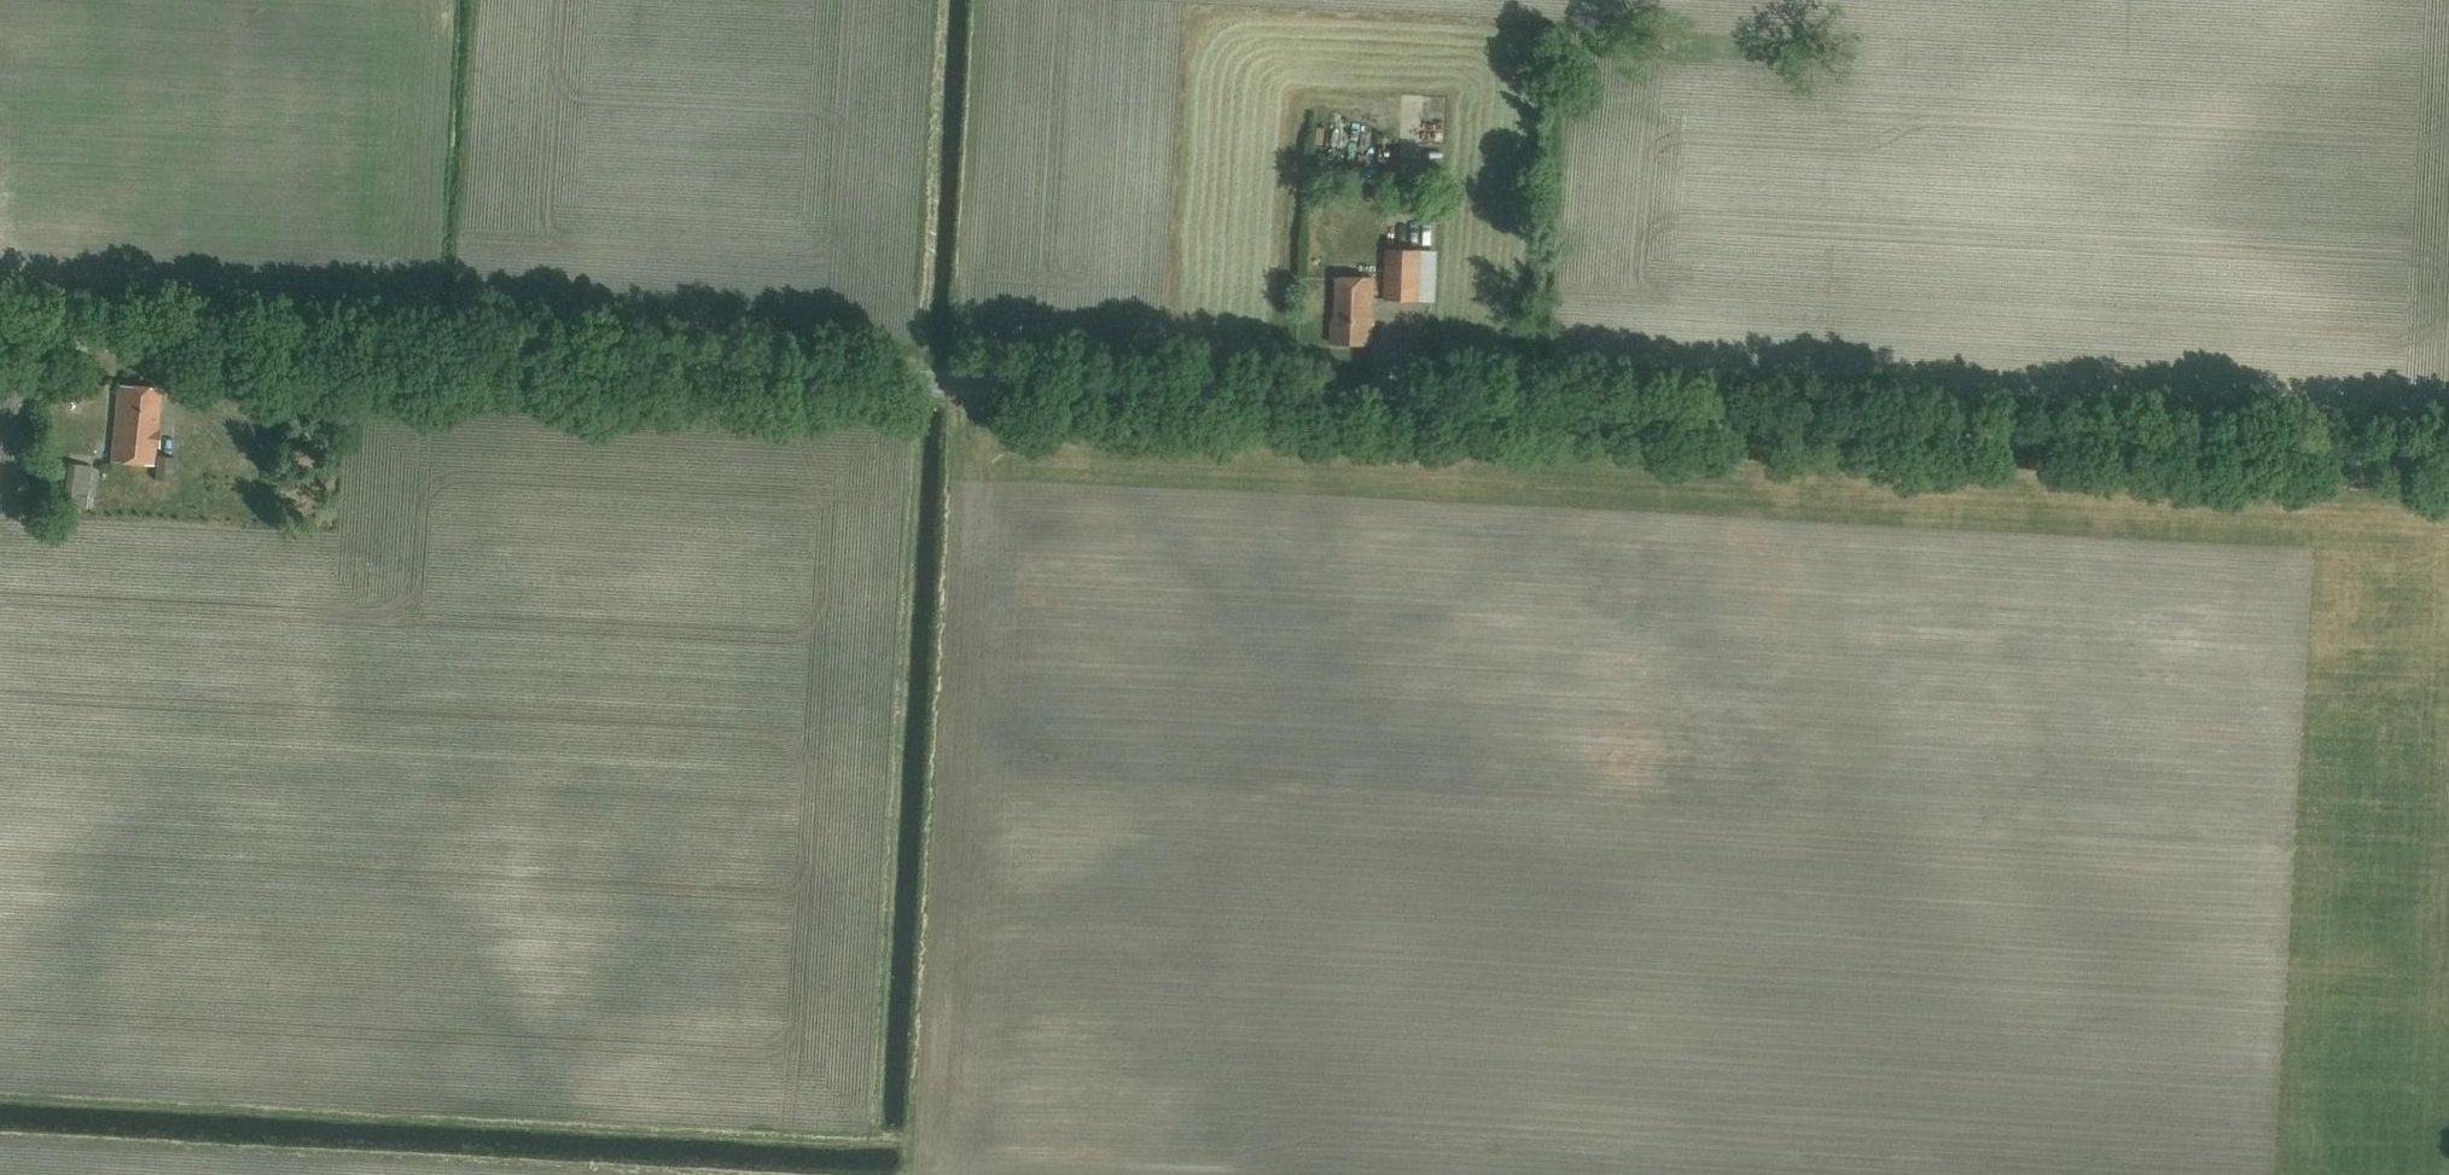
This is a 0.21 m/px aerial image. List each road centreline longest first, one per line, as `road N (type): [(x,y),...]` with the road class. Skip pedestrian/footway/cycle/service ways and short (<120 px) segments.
road 1 (unclassified): [(2448,457),(0,335)]

